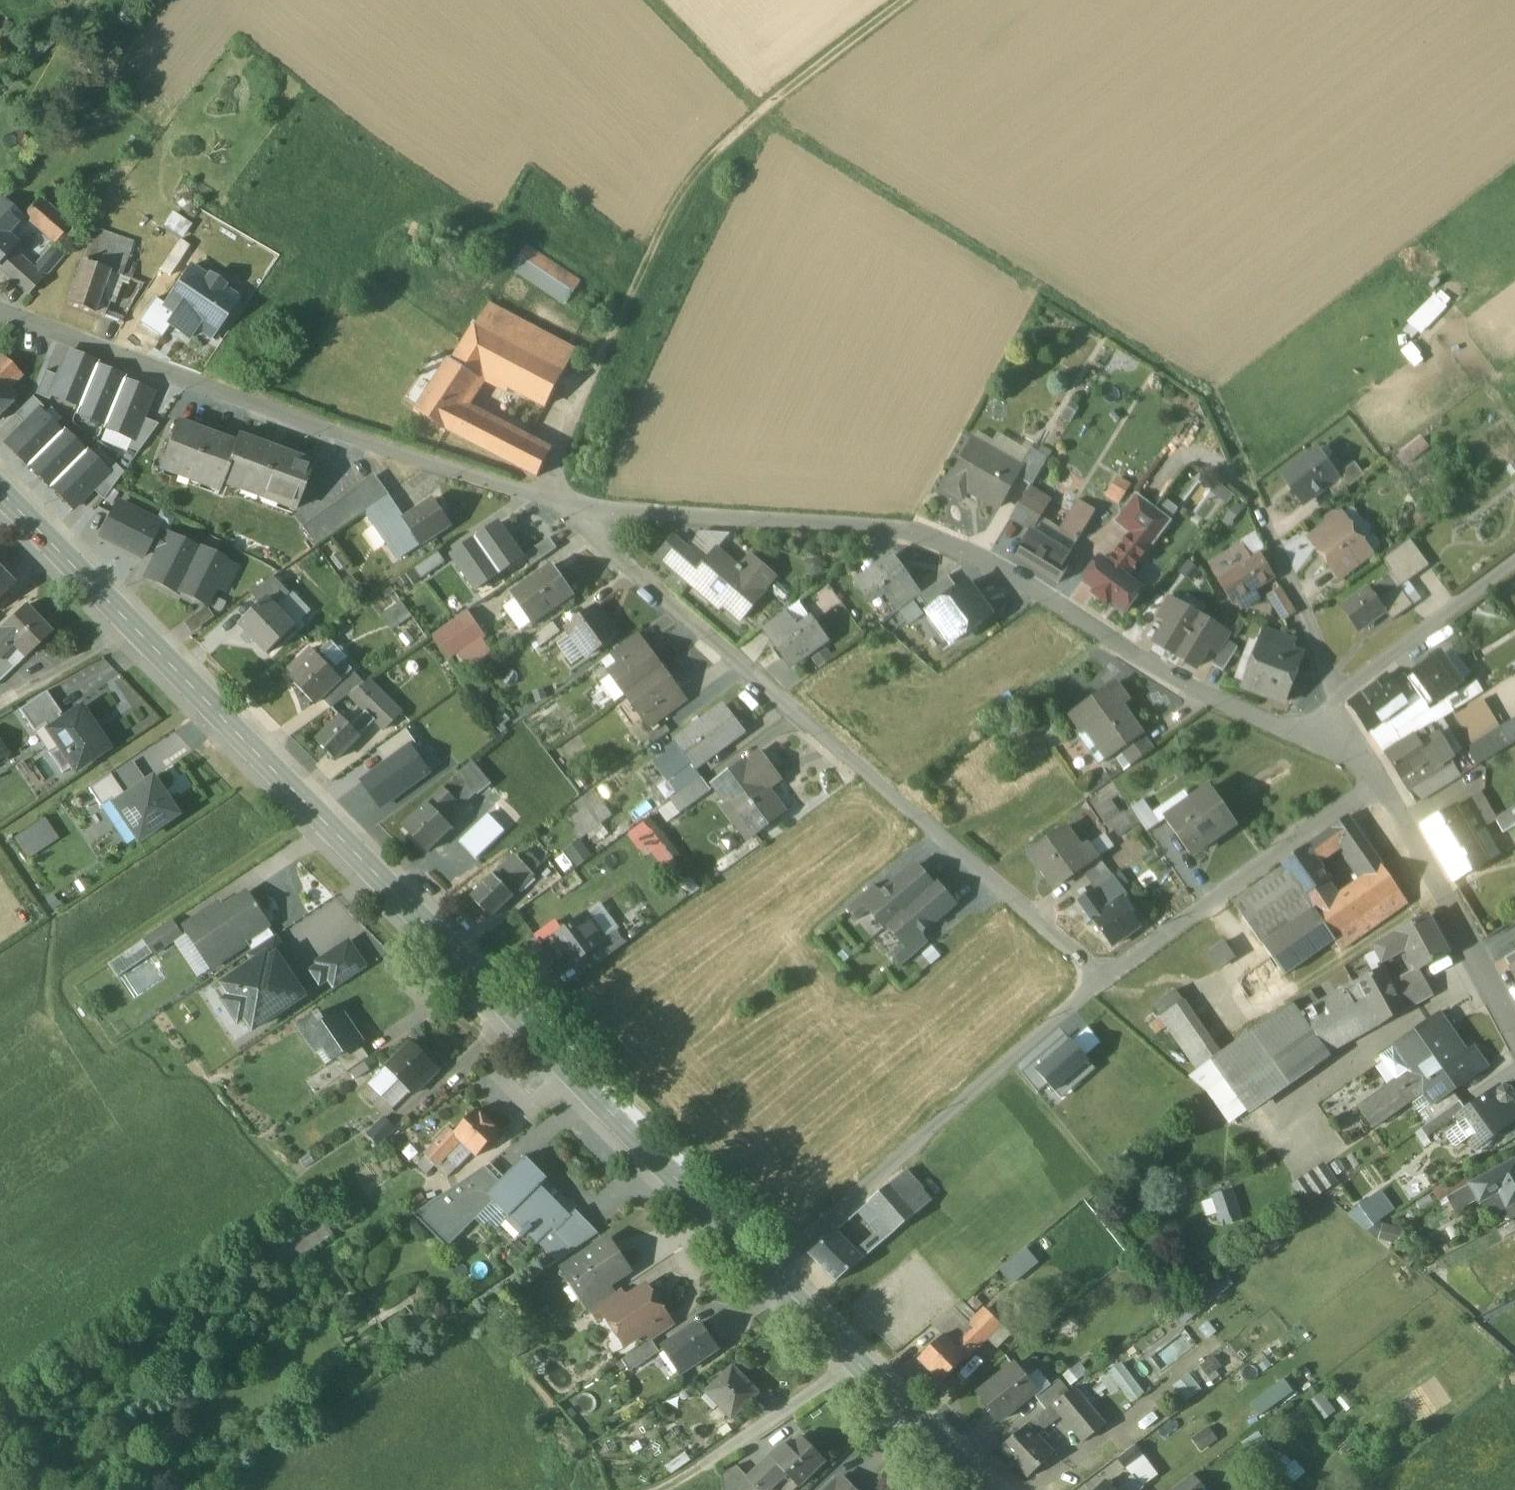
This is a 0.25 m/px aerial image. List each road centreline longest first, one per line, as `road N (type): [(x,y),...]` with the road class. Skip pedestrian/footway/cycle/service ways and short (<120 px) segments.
road 1 (primary): [(766,1271),(0,493)]
road 2 (residential): [(584,512),(916,533),(1029,582),(1193,692),(1364,759)]
road 3 (residential): [(584,512),(599,539),(1104,979)]
road 4 (residential): [(0,312),(367,446),(584,512)]
road 5 (track): [(772,124),(1219,403),(1252,480)]
road 6 (residential): [(1104,979),(766,1271)]
road 7 (residential): [(1382,779),(1104,979)]
road 8 (primary): [(982,1489),(766,1271)]
road 9 (residential): [(1252,480),(1333,697),(1364,759)]
road 10 (residential): [(1382,779),(1514,1031)]
road 11 (track): [(772,124),(708,160),(628,304)]
road 12 (track): [(658,1489),(685,1480),(853,1358)]
road 13 (track): [(1333,697),(1514,559)]
road 14 (track): [(772,124),(933,0)]
road 15 (track): [(772,124),(651,0)]

